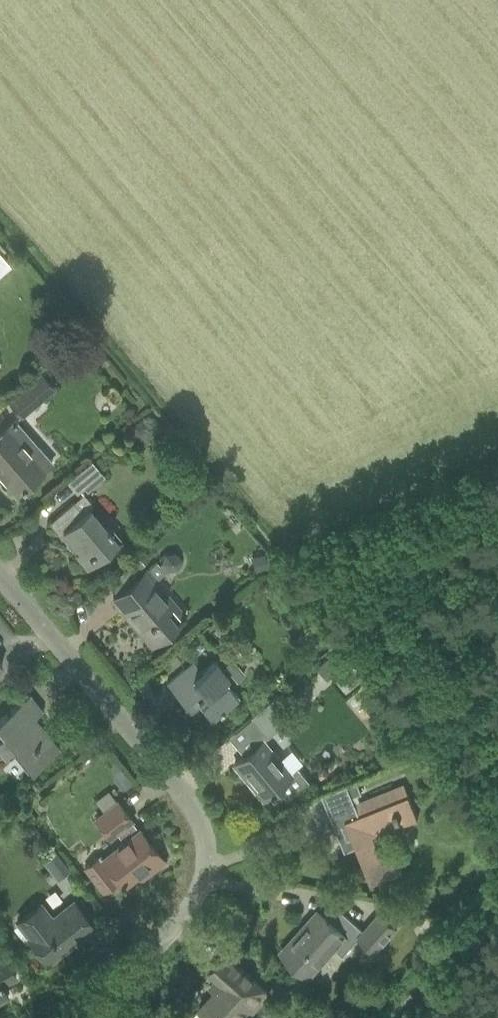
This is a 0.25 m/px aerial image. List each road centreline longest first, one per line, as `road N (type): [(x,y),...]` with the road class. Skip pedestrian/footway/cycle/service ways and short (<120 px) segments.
road 1 (residential): [(0,578),(190,793),(204,824),(201,881),(79,1017)]

